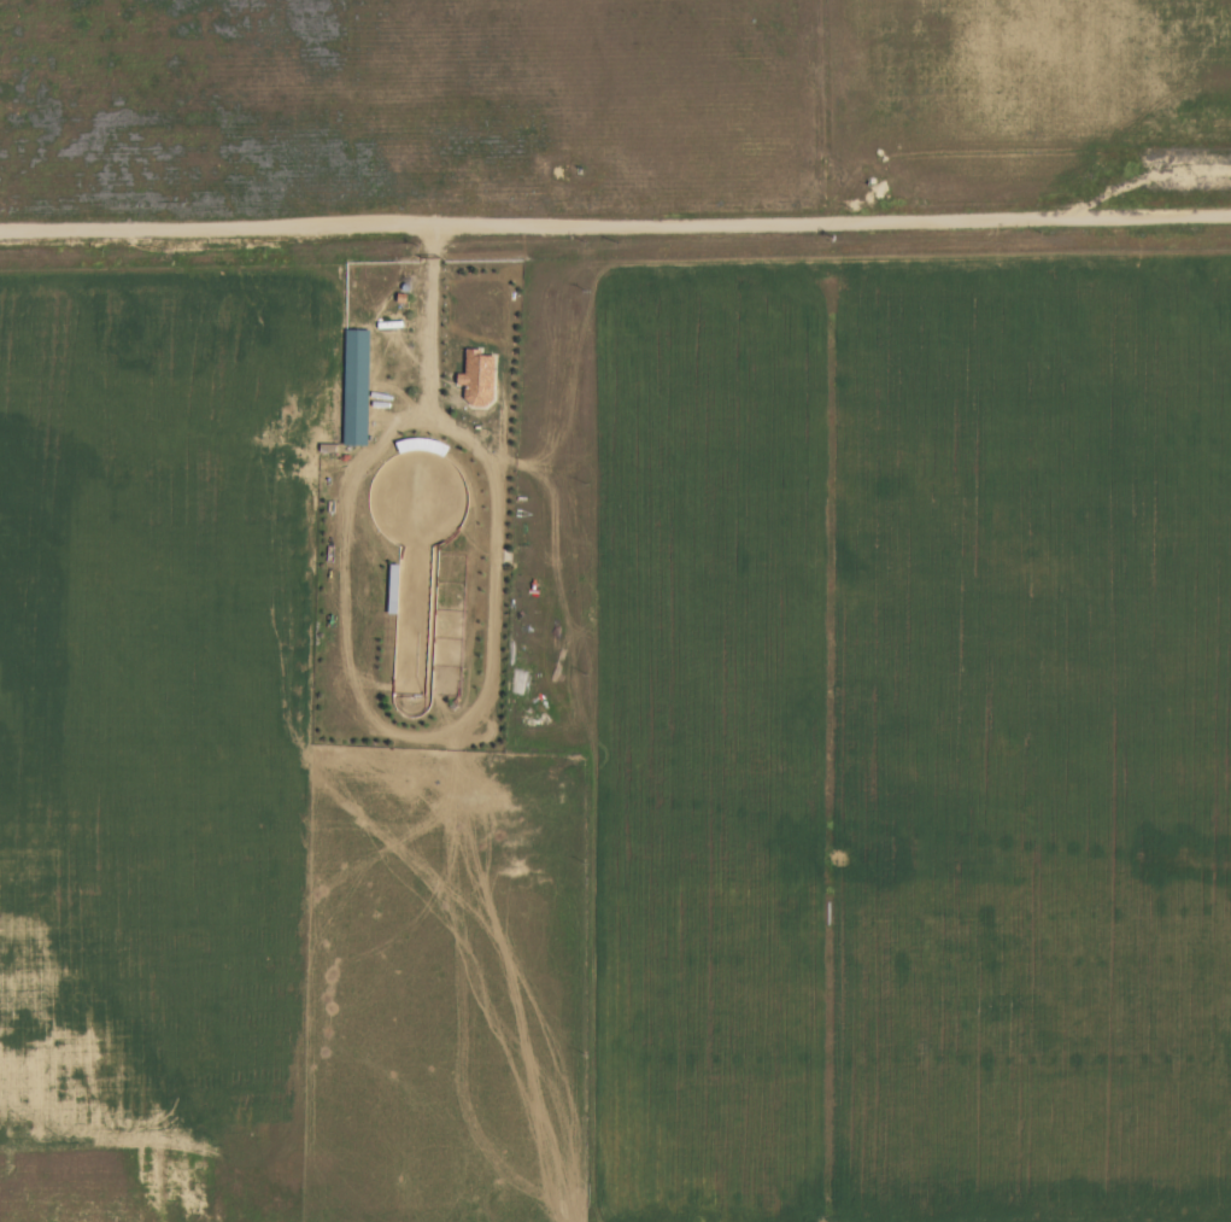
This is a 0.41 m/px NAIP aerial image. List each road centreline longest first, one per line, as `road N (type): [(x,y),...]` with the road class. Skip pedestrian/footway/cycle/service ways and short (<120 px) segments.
road 1 (residential): [(0,260),(1230,231)]

